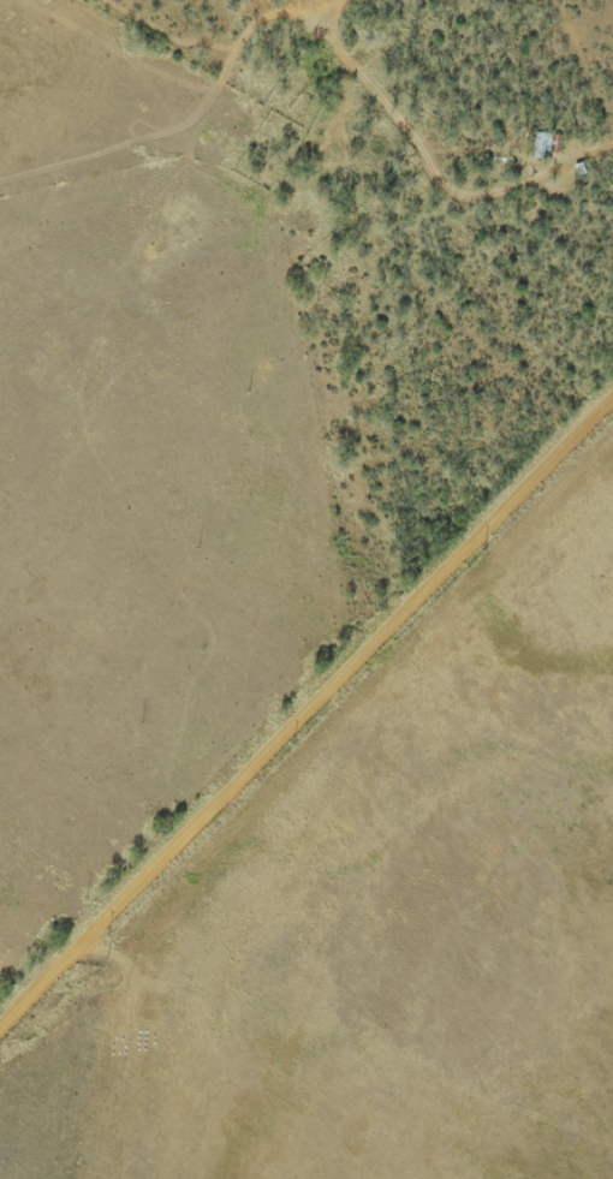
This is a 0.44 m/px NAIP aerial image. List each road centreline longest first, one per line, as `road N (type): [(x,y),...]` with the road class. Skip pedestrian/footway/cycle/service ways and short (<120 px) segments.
road 1 (residential): [(0,1005),(612,365)]
road 2 (residential): [(348,1178),(79,922)]

